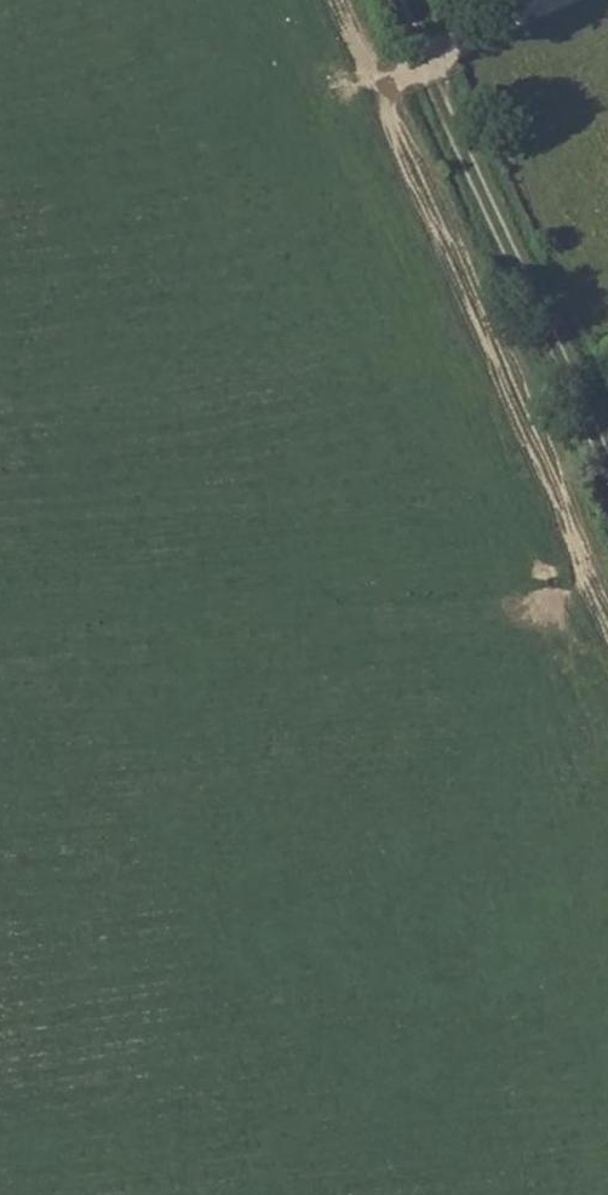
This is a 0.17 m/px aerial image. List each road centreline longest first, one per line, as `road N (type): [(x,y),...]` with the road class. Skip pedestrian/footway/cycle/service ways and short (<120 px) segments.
road 1 (track): [(607,471),(393,0)]

